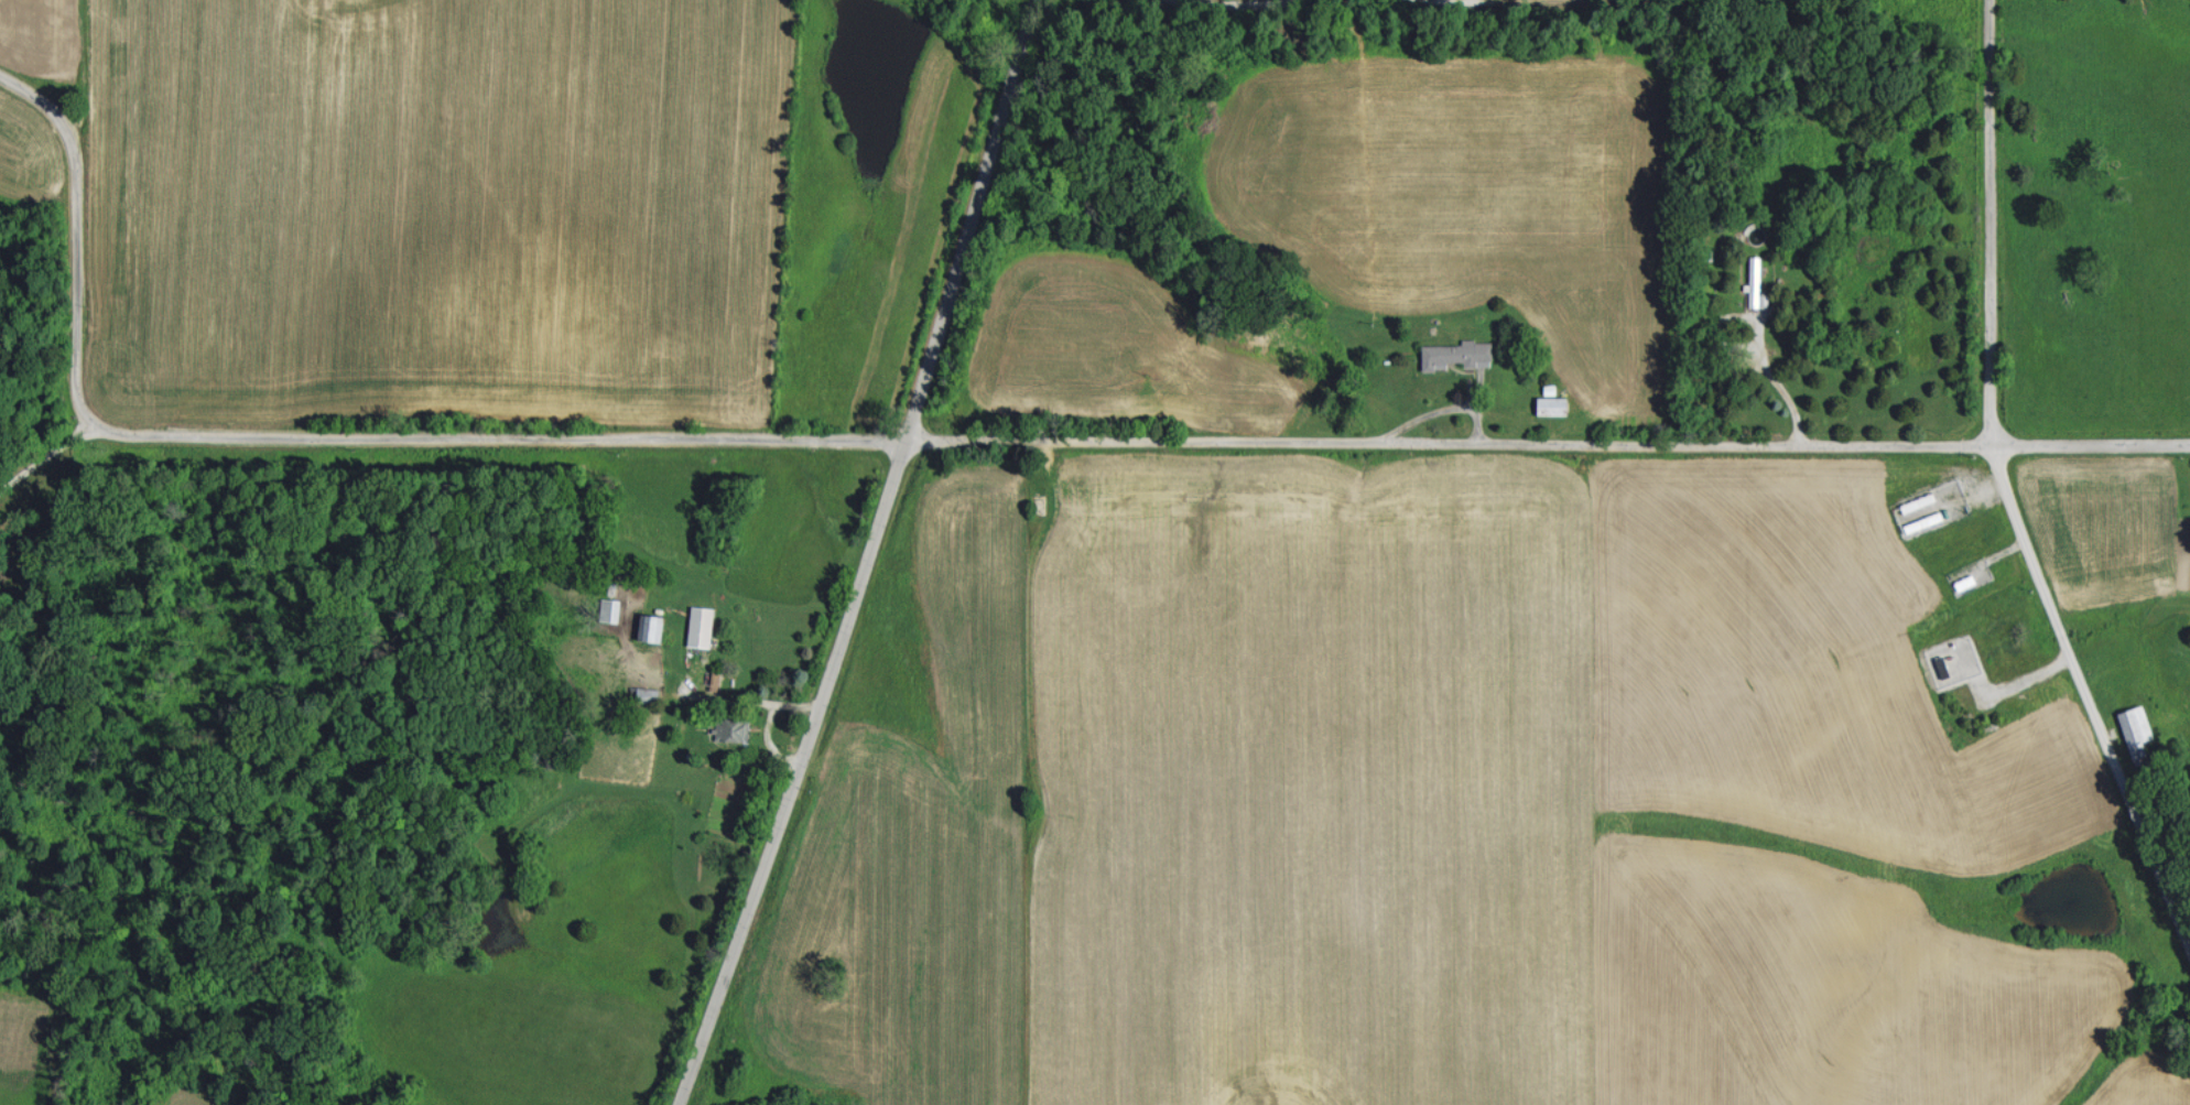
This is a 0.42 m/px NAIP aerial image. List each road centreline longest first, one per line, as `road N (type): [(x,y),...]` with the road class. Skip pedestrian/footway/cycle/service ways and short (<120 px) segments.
road 1 (residential): [(2189,438),(918,432)]
road 2 (residential): [(918,432),(80,427),(68,136),(47,100),(0,72)]
road 3 (tertiary): [(680,1104),(926,405),(1036,0)]
road 4 (residential): [(2189,939),(1993,440),(1986,0)]

